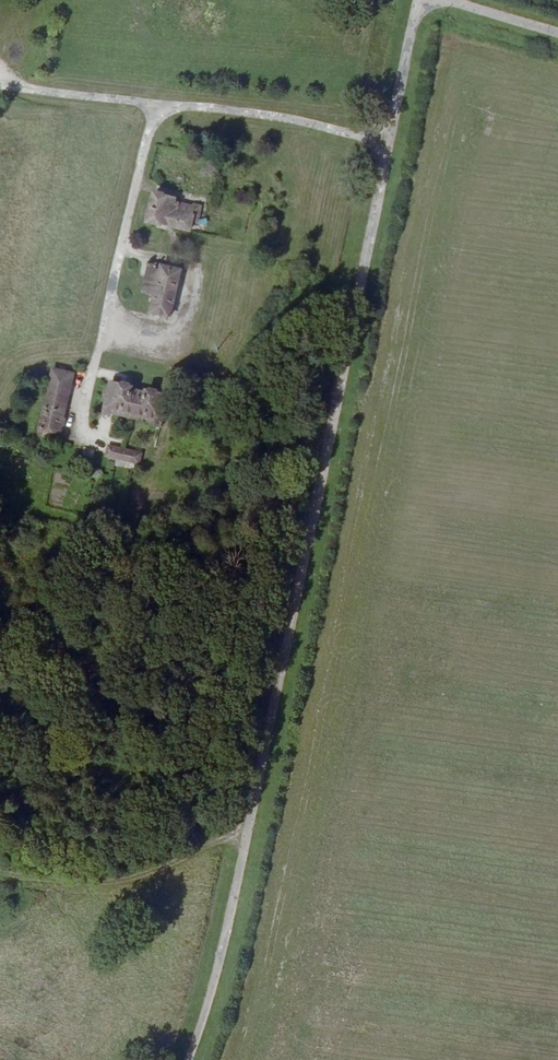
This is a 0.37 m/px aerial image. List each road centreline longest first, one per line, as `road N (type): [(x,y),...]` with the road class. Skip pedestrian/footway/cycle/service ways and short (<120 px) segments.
road 1 (unclassified): [(384,140),(232,889),(185,1059)]
road 2 (unclassified): [(384,140),(257,115),(0,89)]
road 3 (track): [(242,837),(220,838),(159,868),(96,885),(0,872)]
road 4 (unclassified): [(418,0),(384,140)]
road 5 (unclassified): [(557,35),(441,0)]

